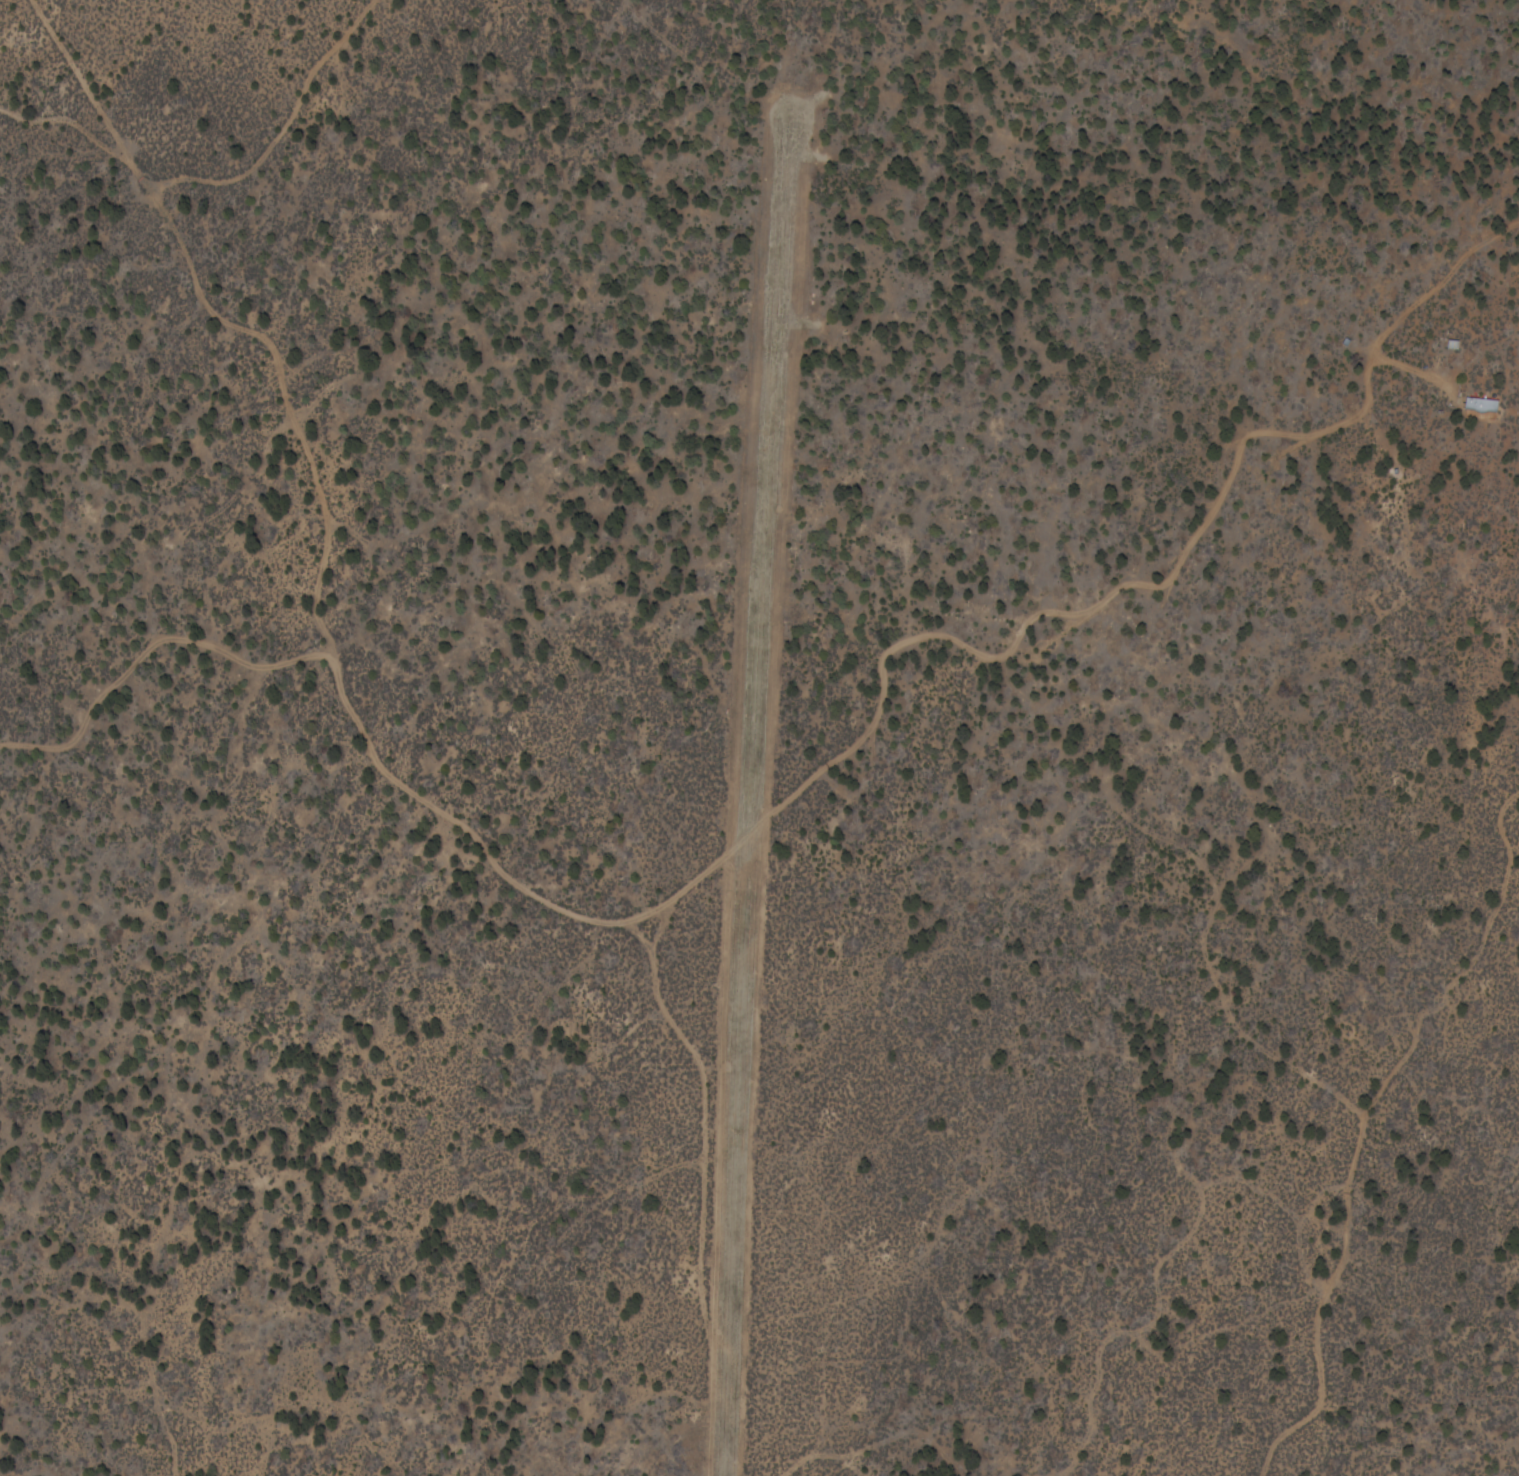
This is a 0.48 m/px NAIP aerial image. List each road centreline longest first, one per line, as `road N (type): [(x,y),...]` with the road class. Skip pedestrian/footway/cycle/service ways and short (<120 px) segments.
road 1 (track): [(96,0),(252,293),(316,383),(369,681),(449,809),(666,979),(740,1091),(740,1298),(770,1475)]
road 2 (track): [(420,0),(342,96),(247,144),(173,155),(0,148)]

